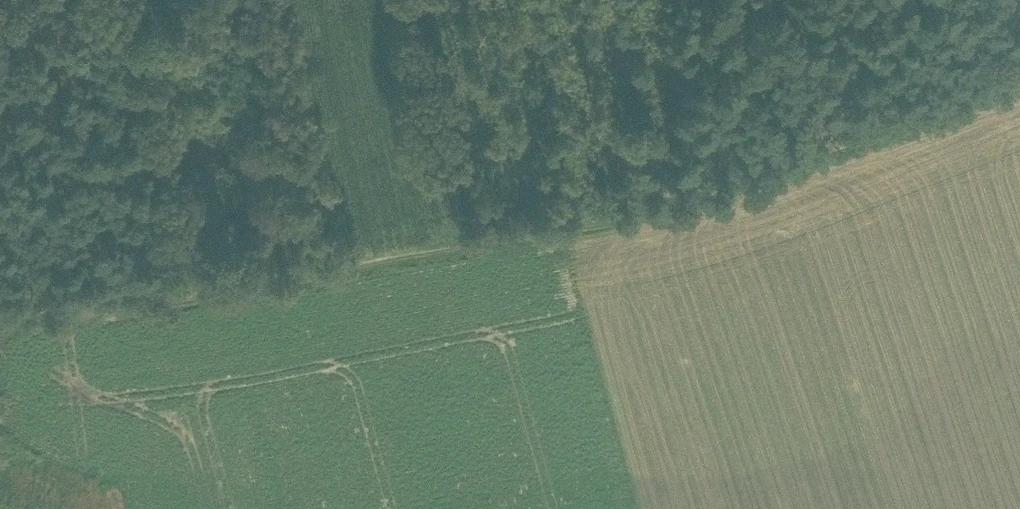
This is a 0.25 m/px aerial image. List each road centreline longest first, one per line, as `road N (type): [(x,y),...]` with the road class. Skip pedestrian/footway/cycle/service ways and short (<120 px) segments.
road 1 (track): [(1019,78),(685,211),(0,315)]

